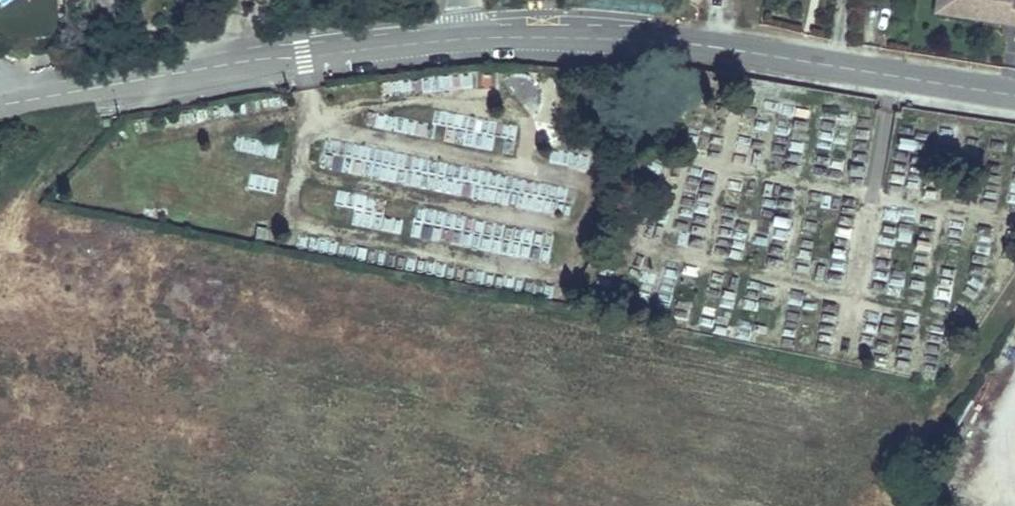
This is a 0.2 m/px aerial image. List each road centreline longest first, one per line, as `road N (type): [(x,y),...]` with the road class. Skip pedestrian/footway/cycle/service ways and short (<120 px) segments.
road 1 (unclassified): [(465,39),(554,36),(692,47),(1014,96)]
road 2 (unclassified): [(15,103),(465,39)]

